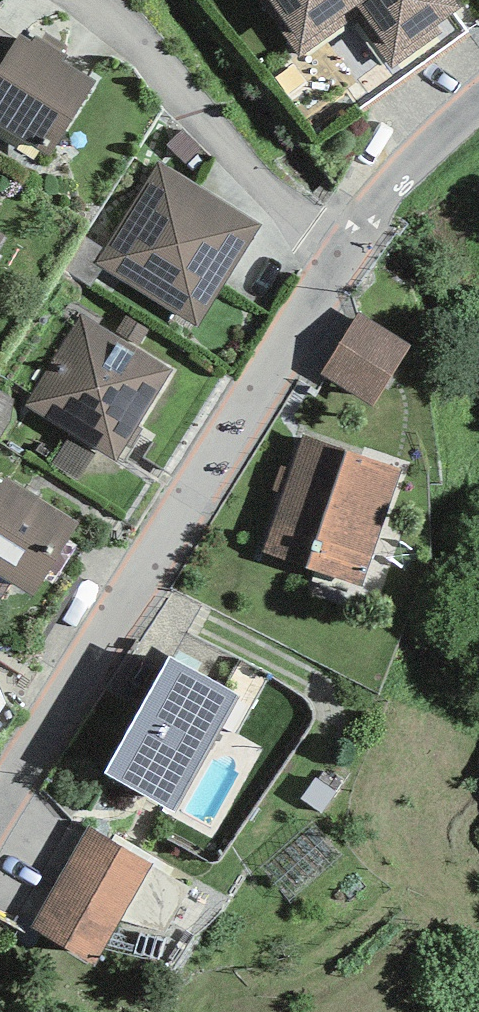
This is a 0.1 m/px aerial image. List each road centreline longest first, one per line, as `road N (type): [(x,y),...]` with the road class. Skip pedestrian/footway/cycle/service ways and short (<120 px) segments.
road 1 (residential): [(344,251),(0,801)]
road 2 (residential): [(344,251),(170,70),(91,0)]
road 3 (residential): [(478,100),(388,188),(344,251)]

